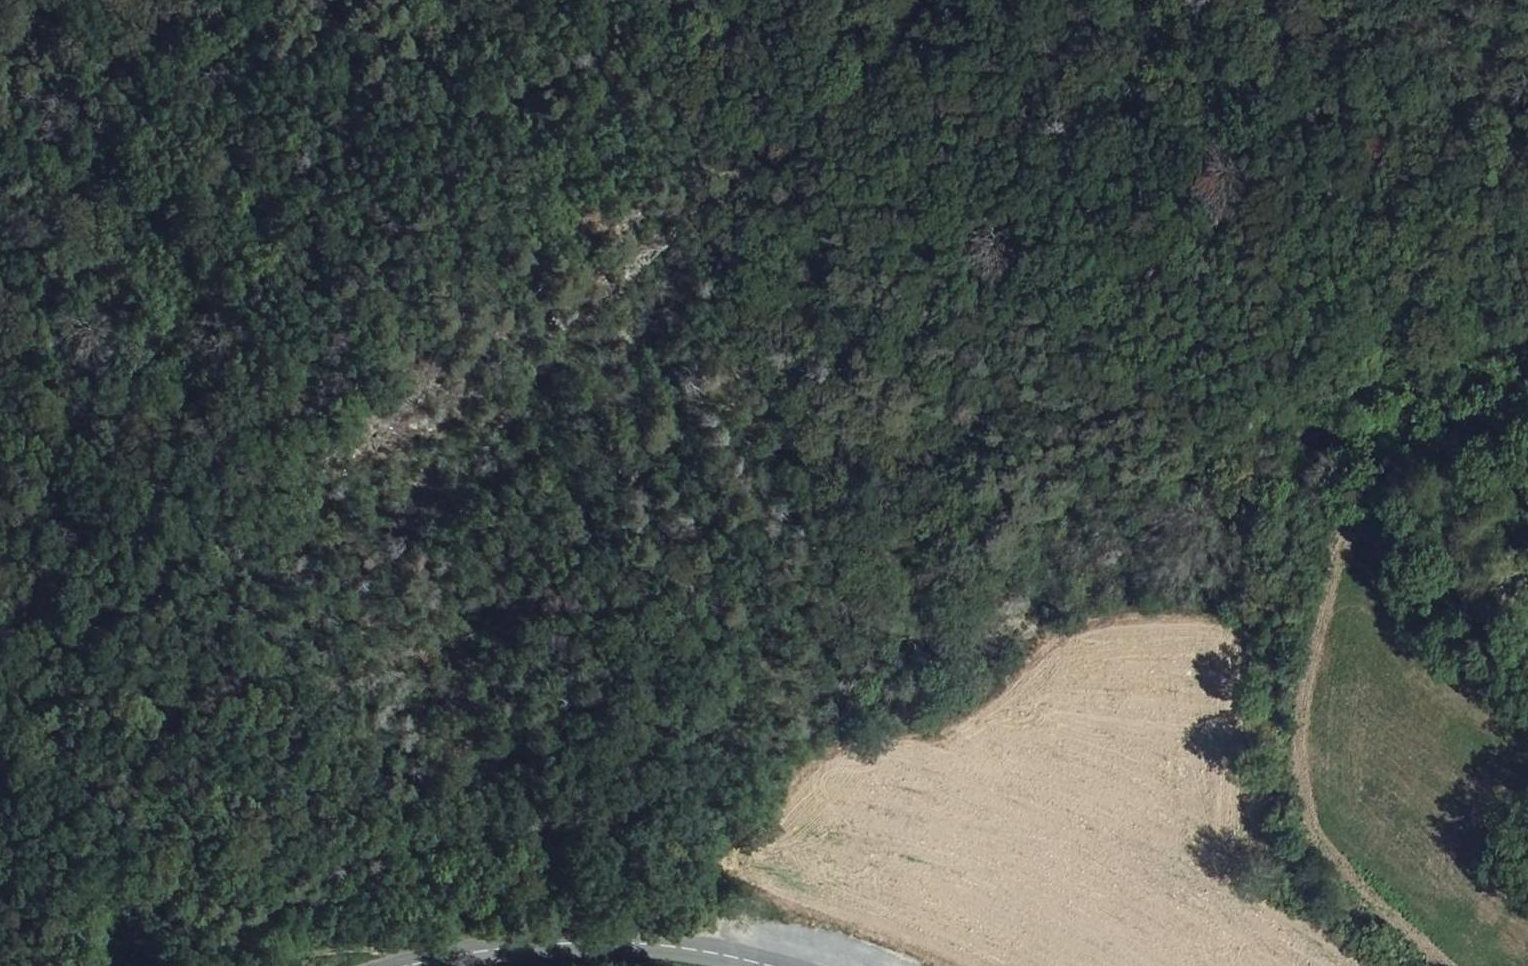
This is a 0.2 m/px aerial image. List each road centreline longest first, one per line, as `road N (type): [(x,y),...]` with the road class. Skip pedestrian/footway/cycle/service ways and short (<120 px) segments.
road 1 (tertiary): [(765,965),(636,947),(539,945),(419,965)]
road 2 (track): [(1527,470),(1454,530),(1479,581),(1527,643)]

